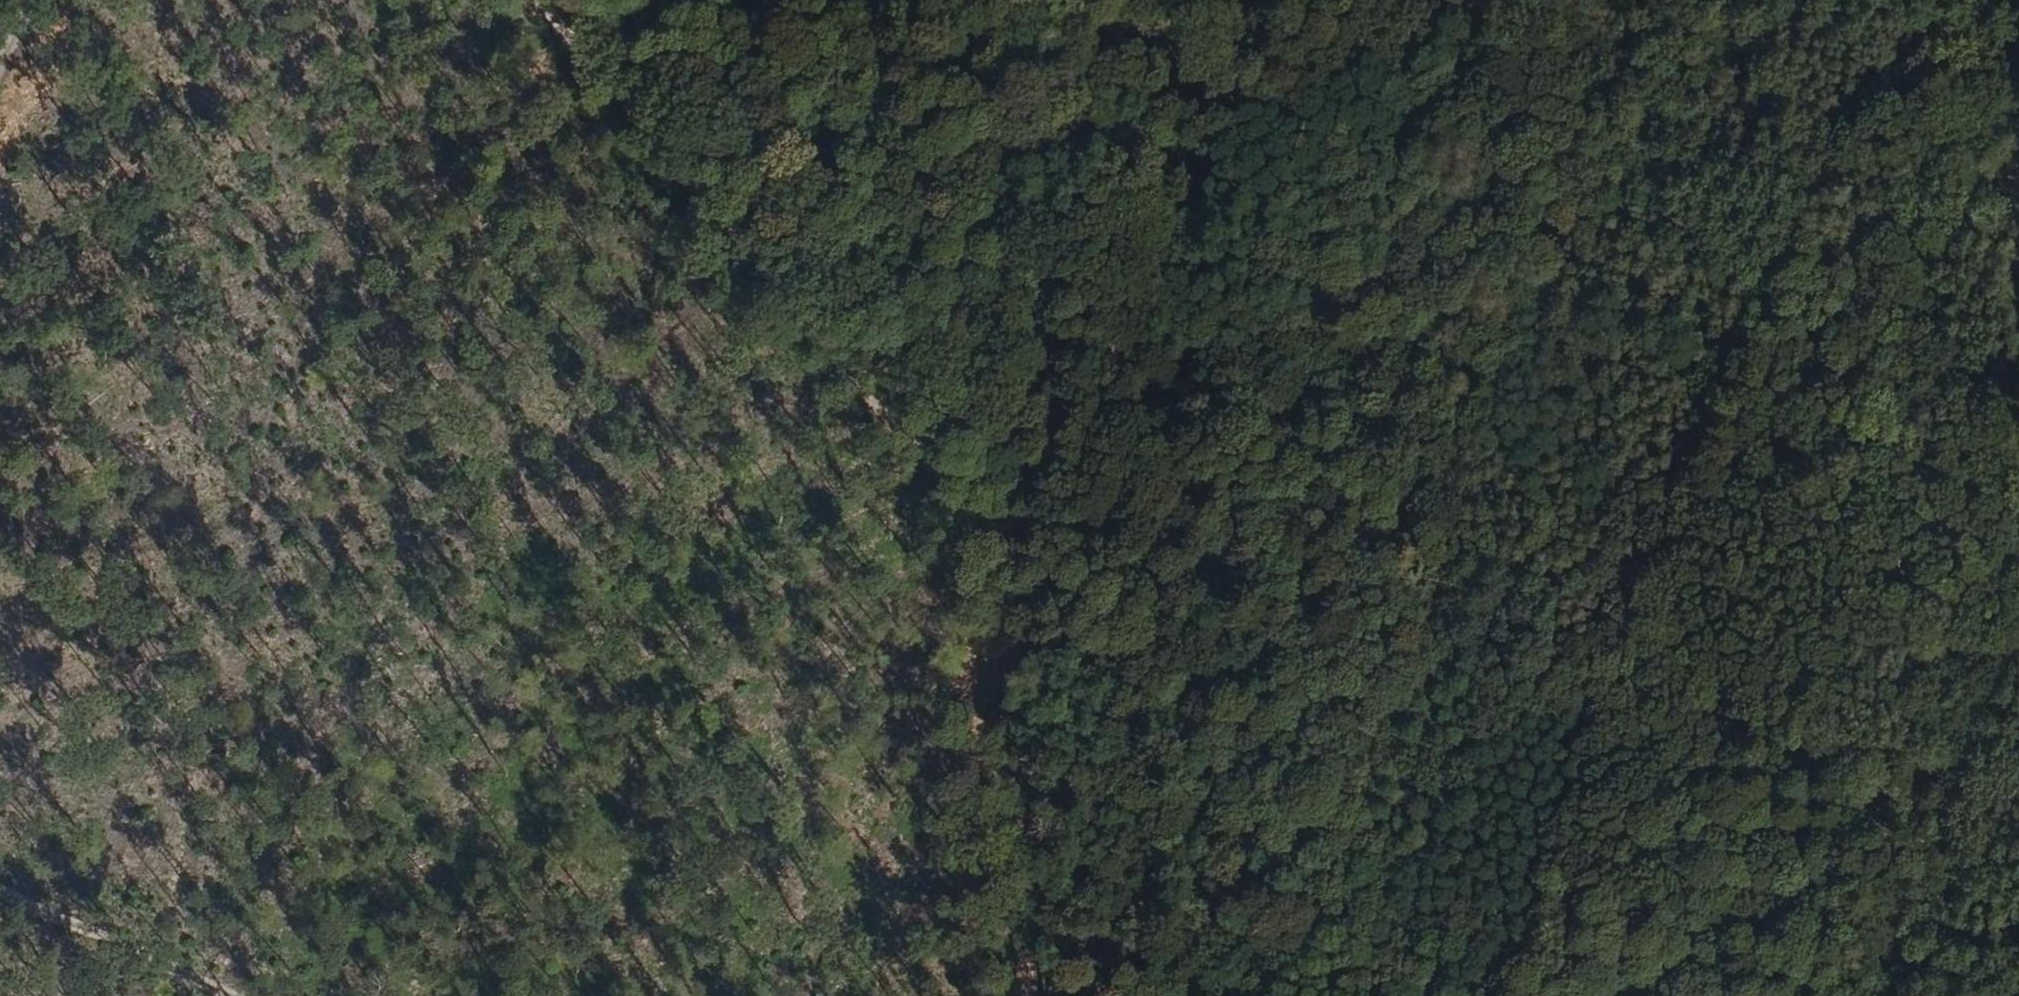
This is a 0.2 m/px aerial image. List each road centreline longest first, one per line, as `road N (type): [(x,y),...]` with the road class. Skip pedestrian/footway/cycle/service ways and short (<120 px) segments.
road 1 (track): [(1097,0),(1027,371),(1016,517),(1002,575),(1000,674),(1027,995)]
road 2 (track): [(534,0),(862,389),(951,478),(1016,517)]

